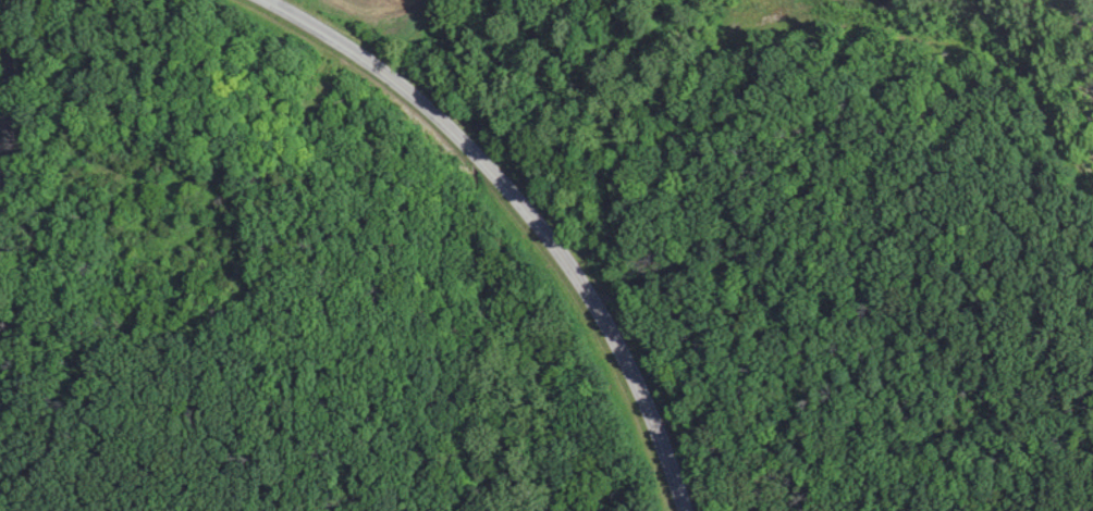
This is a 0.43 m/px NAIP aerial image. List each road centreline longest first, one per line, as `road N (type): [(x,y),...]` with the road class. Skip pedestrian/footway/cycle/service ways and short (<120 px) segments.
road 1 (secondary): [(688,510),(594,302),(523,204),(438,114),(383,71),(266,0)]
road 2 (residential): [(0,251),(16,0)]

